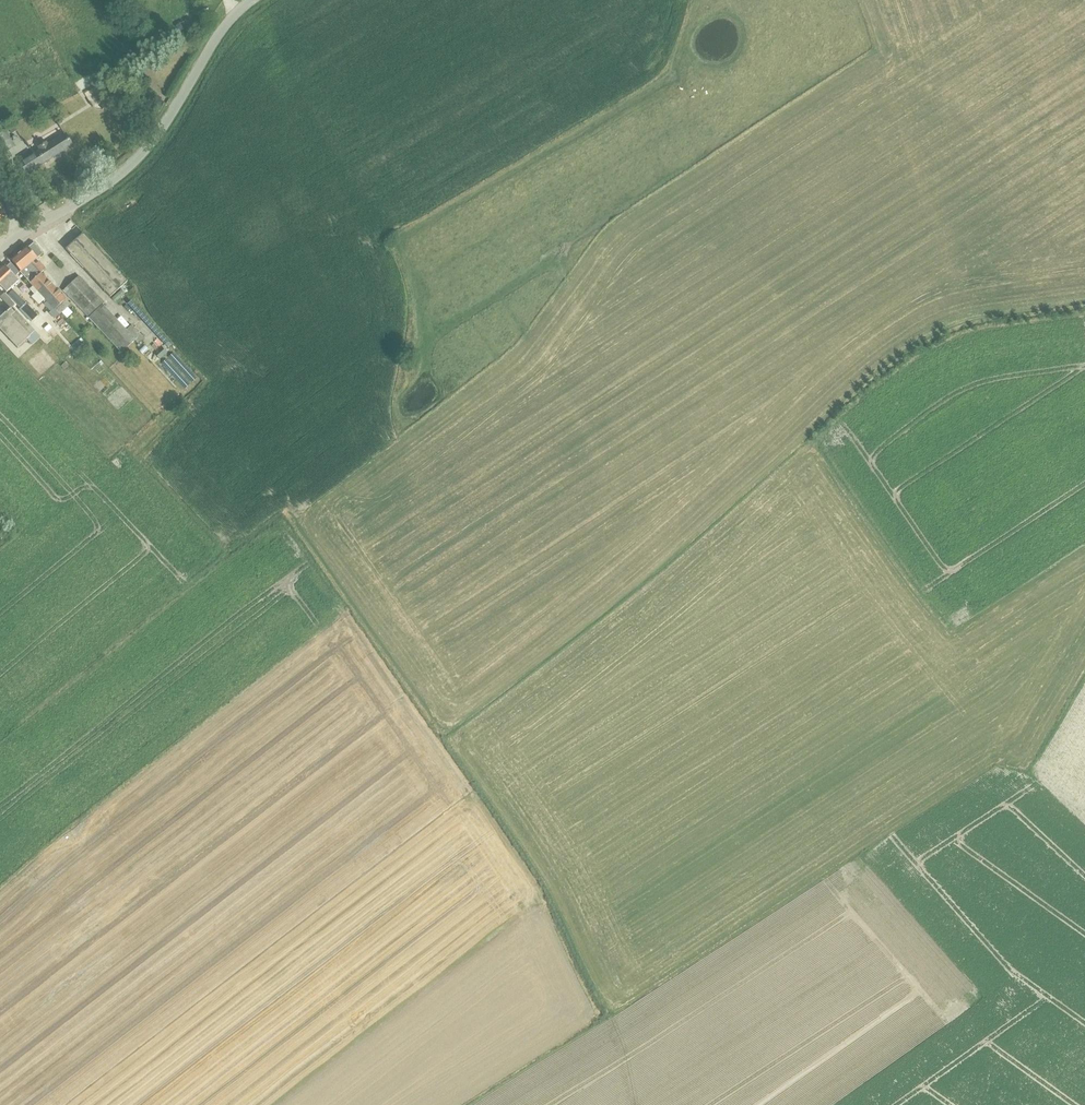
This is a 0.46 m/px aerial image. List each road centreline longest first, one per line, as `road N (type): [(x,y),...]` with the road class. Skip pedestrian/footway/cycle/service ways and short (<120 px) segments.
road 1 (tertiary): [(0,251),(130,167),(180,107),(232,17),(256,0)]

